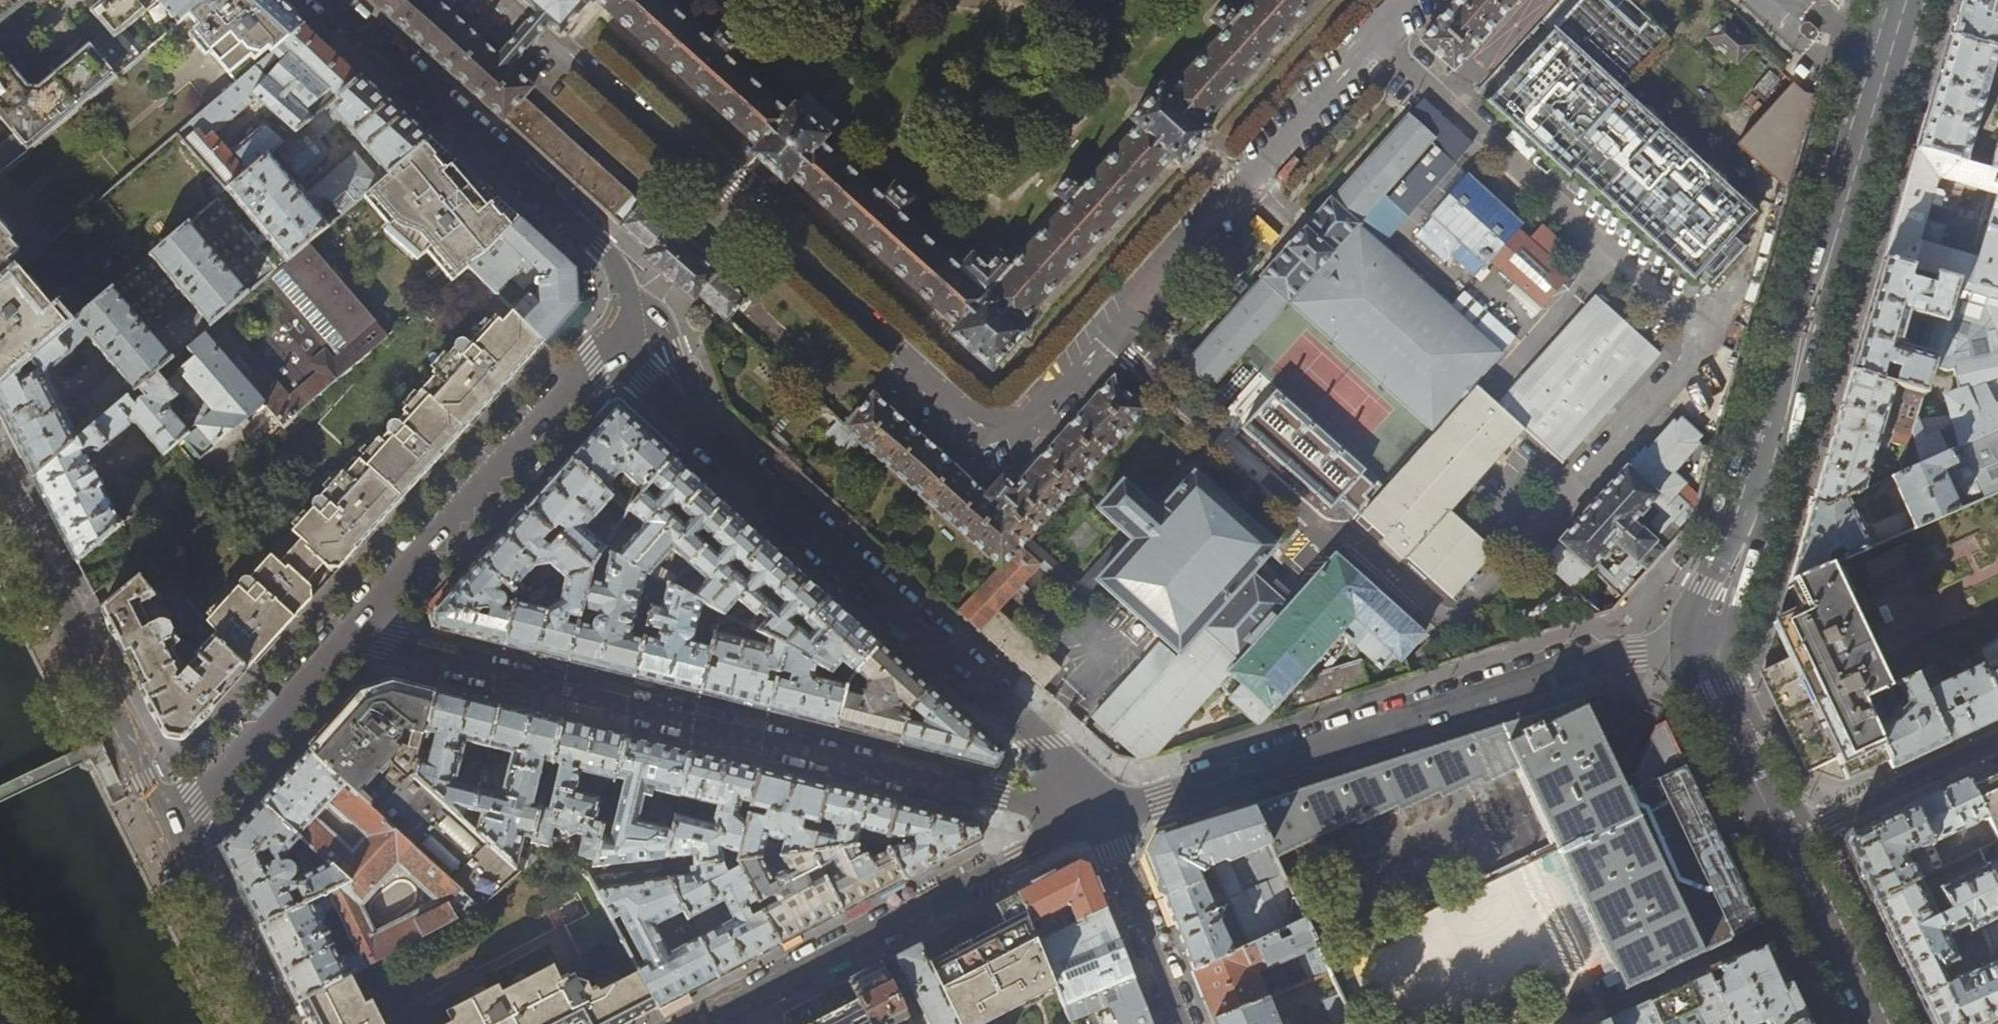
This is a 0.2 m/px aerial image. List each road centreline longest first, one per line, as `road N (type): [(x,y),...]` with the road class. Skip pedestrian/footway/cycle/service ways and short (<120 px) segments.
road 1 (residential): [(1104,819),(347,637)]
road 2 (tertiary): [(1698,653),(1739,543),(1902,0)]
road 3 (residential): [(1698,653),(1614,656),(1104,819)]
road 4 (residential): [(697,421),(1084,776),(1104,819)]
road 5 (residential): [(1104,819),(696,1023)]
road 6 (residential): [(641,309),(601,246),(326,0)]
road 7 (residential): [(347,637),(615,342)]
road 8 (residential): [(170,832),(0,494)]
road 9 (residential): [(170,832),(347,637)]
road 10 (residential): [(1783,840),(1997,742)]
road 11 (residential): [(1186,1023),(1104,819)]
road 12 (residential): [(269,1023),(170,832)]
road 13 (tertiary): [(1783,840),(1698,653)]
road 14 (tertiary): [(1871,1023),(1783,840)]
road 15 (residential): [(697,421),(663,321),(641,309)]

